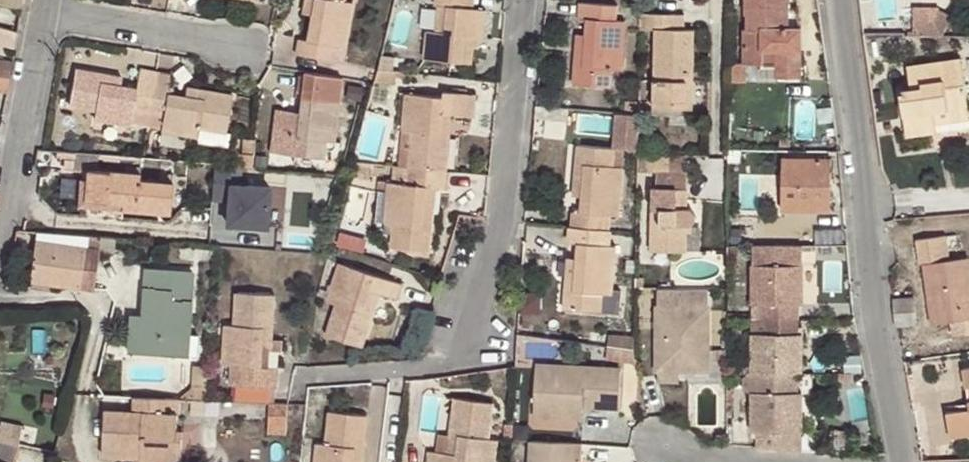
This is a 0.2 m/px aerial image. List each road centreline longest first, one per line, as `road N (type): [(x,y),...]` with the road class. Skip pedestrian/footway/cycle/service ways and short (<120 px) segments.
road 1 (residential): [(297,398),(305,377),(446,367),(464,355),(502,217),(520,0)]
road 2 (residential): [(838,0),(897,461)]
road 3 (residential): [(0,235),(35,15)]
road 4 (residential): [(237,49),(35,15)]
road 5 (residential): [(669,443),(821,461)]

